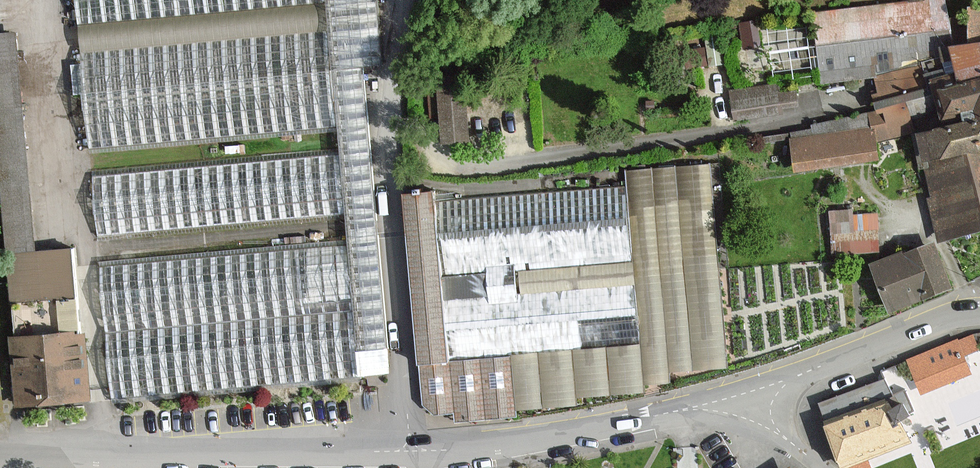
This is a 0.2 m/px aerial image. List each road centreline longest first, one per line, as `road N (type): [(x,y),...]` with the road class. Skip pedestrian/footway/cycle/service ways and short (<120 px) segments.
road 1 (unclassified): [(410,451),(391,139),(409,0)]
road 2 (residential): [(410,451),(0,451)]
road 3 (residential): [(744,391),(606,429),(410,451)]
road 4 (residential): [(979,311),(744,391)]
road 5 (track): [(864,184),(945,249),(970,312)]

